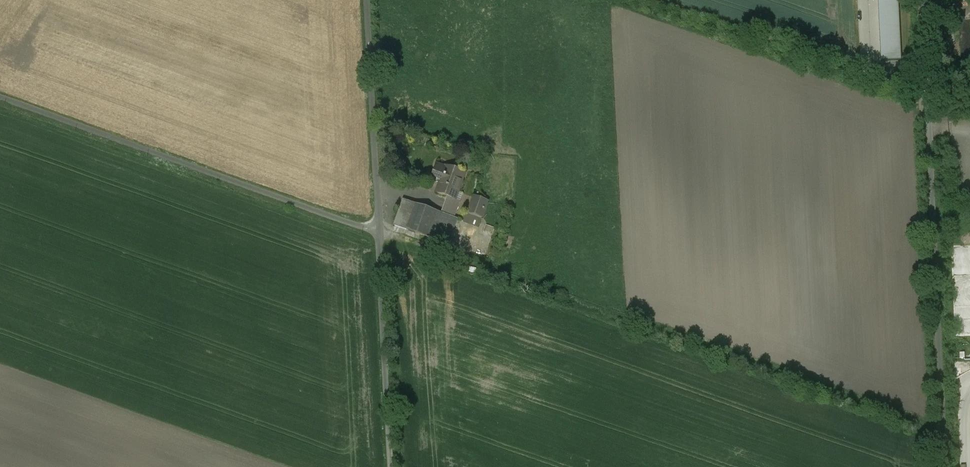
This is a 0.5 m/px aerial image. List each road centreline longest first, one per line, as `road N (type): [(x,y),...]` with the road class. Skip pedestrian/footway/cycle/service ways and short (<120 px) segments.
road 1 (unclassified): [(921,0),(943,466)]
road 2 (unclassified): [(0,98),(379,235)]
road 3 (unclassified): [(367,0),(379,235)]
road 4 (unclassified): [(379,235),(390,466)]

